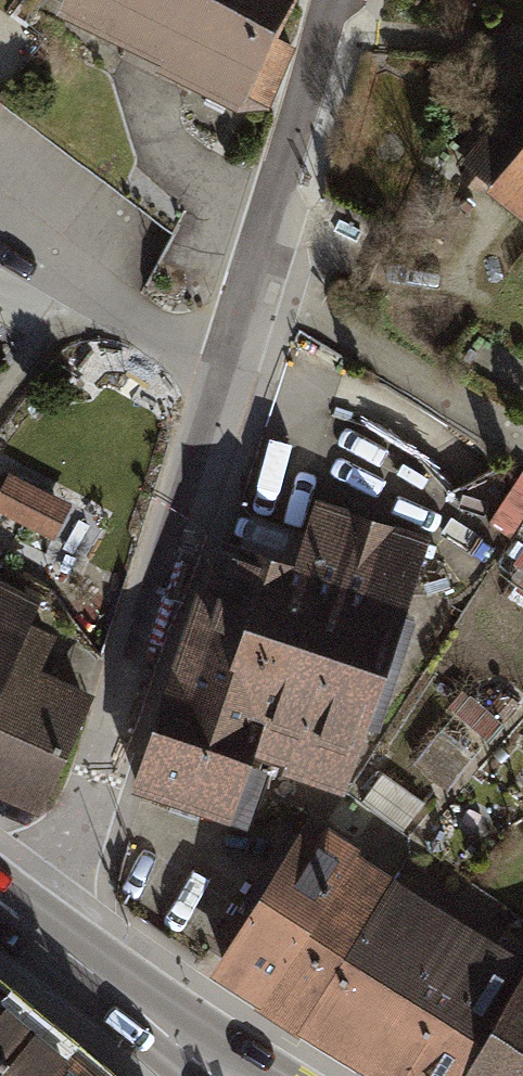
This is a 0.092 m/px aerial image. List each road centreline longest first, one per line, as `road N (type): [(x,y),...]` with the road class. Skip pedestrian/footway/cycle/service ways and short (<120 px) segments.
road 1 (residential): [(44,940),(253,281),(331,0)]
road 2 (secondary): [(44,940),(244,1075)]

